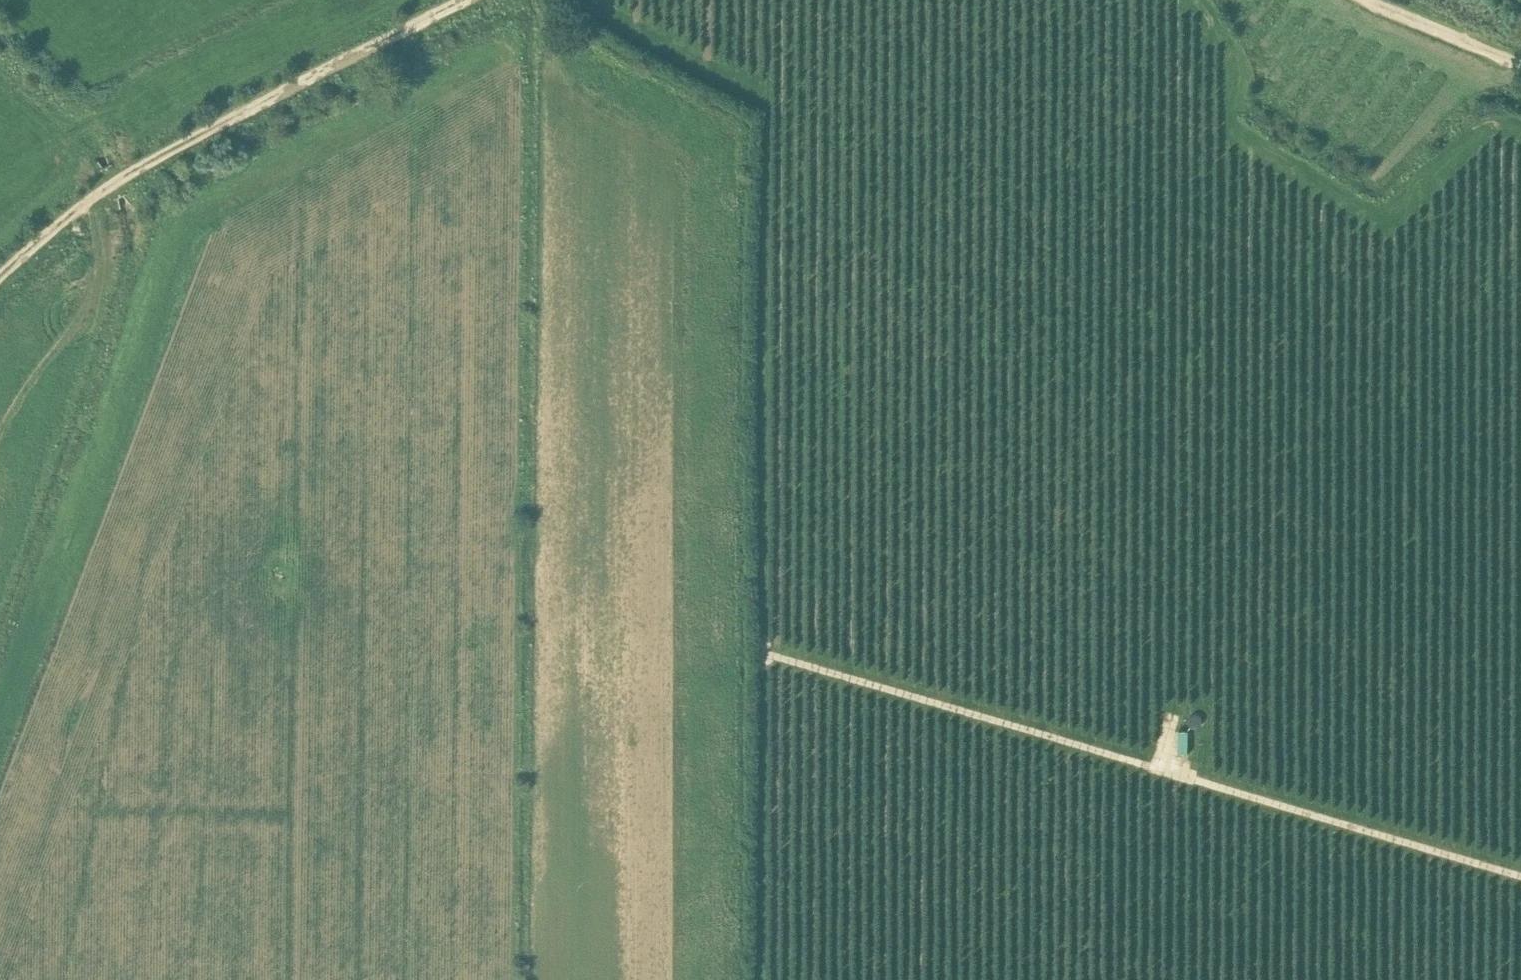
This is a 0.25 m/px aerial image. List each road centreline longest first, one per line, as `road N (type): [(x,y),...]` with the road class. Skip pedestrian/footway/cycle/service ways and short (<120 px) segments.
road 1 (track): [(462,0),(152,164),(0,283)]
road 2 (track): [(1520,63),(1383,0)]

